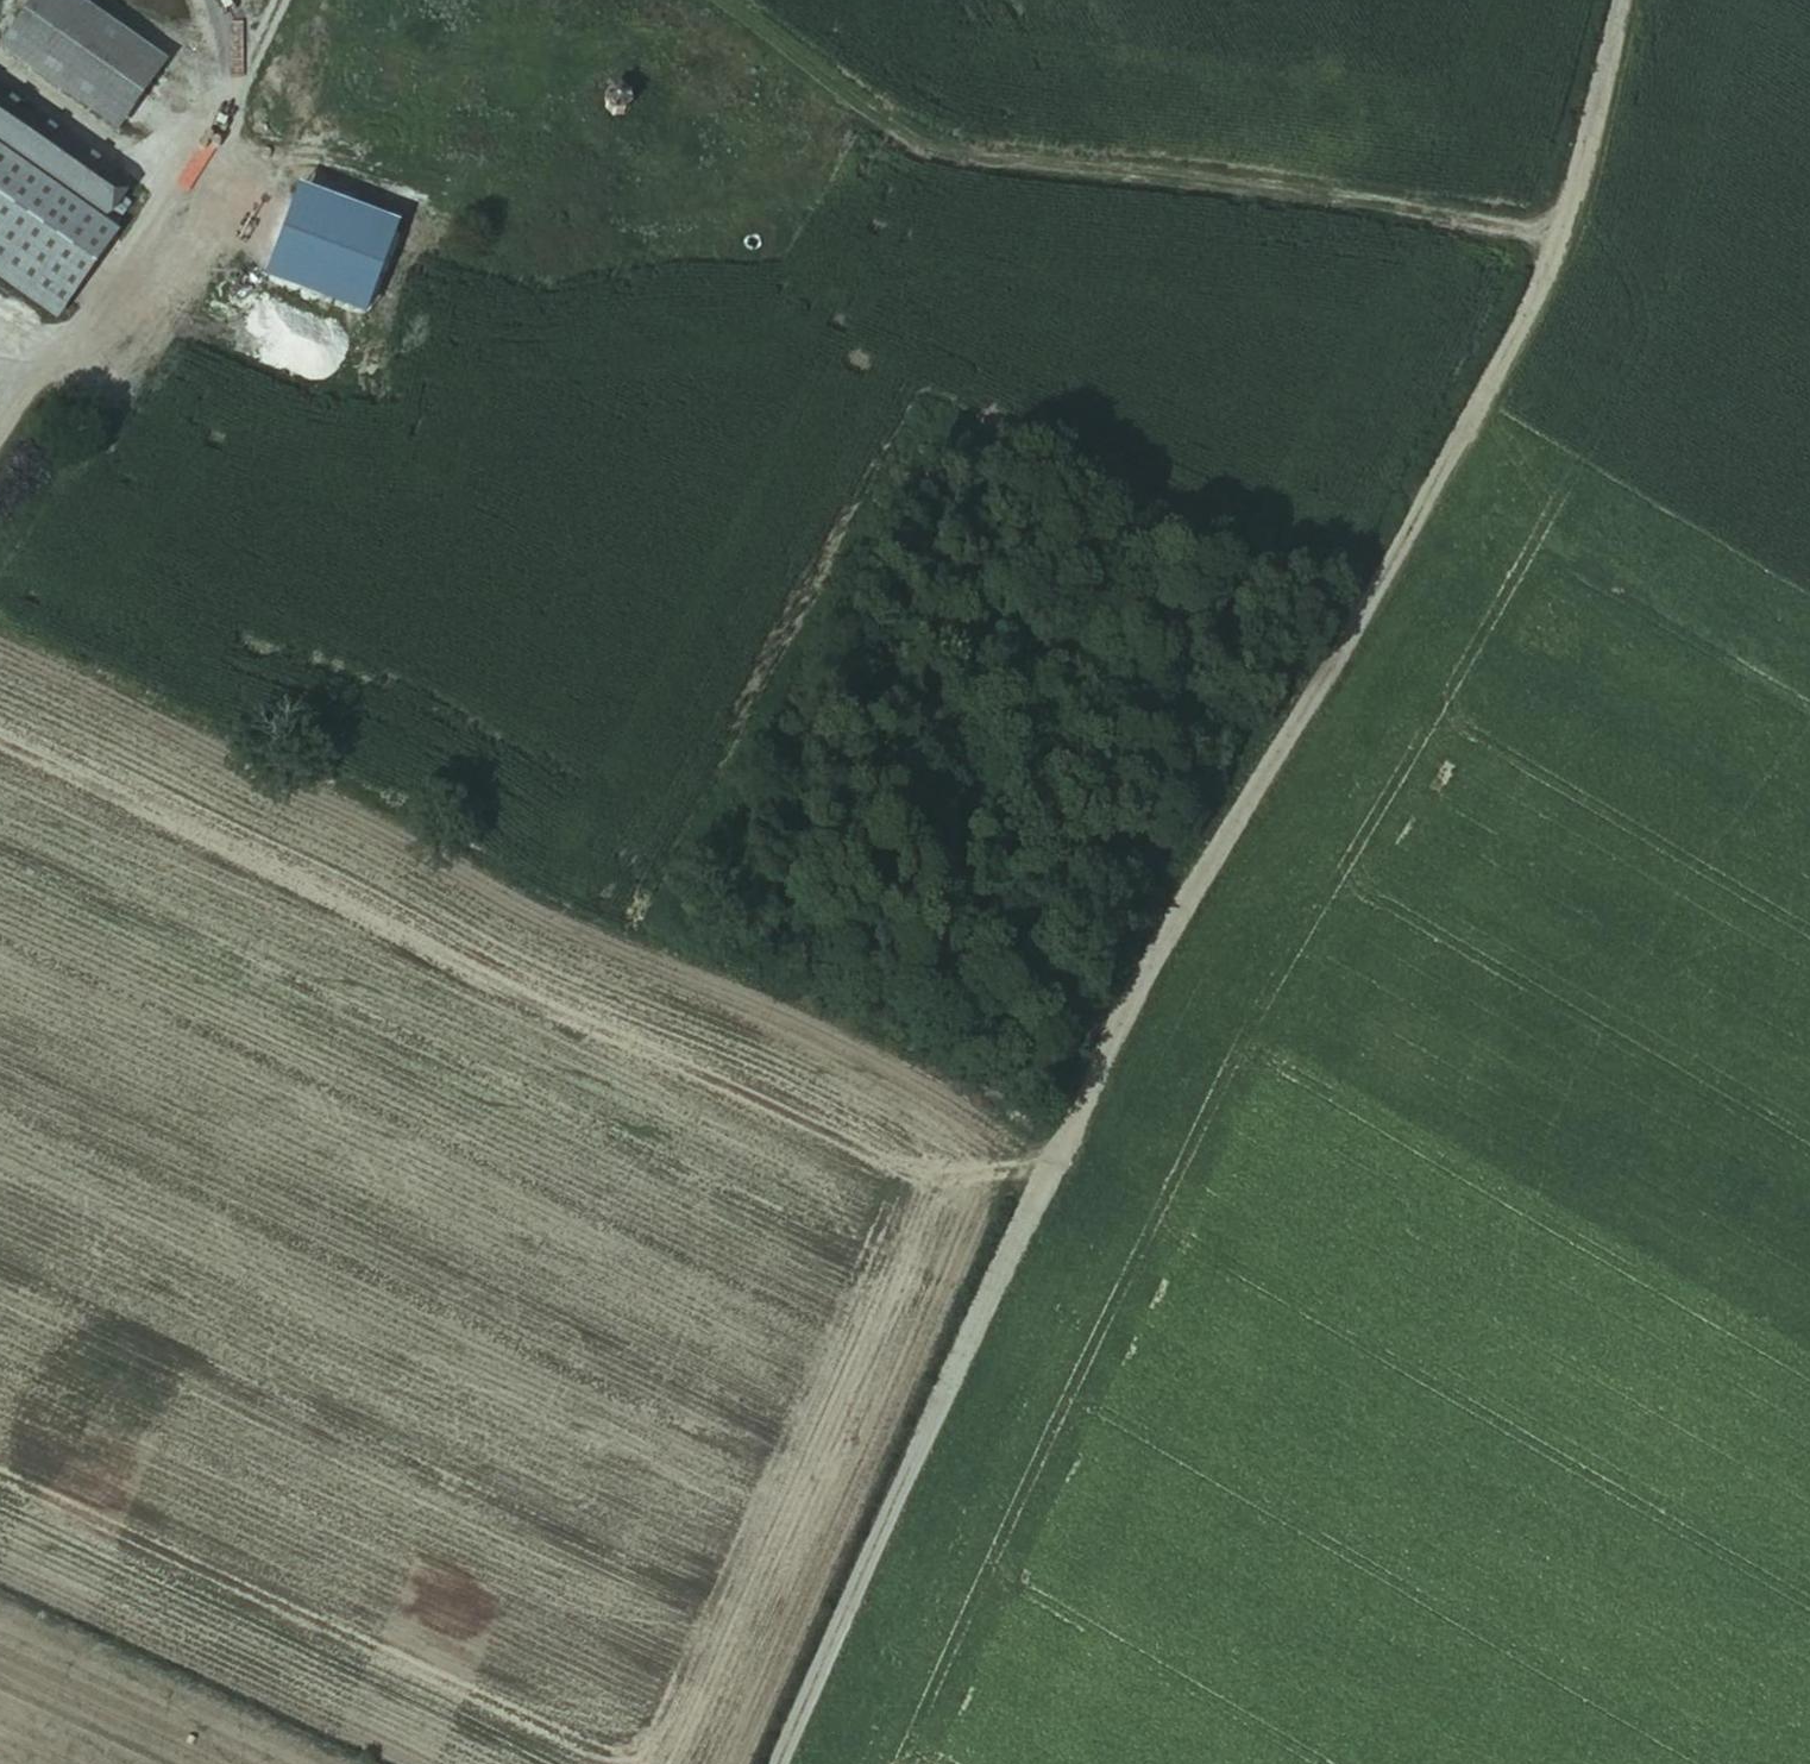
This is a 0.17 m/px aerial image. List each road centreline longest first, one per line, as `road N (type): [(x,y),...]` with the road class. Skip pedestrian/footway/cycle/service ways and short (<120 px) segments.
road 1 (track): [(1617,0),(1548,256),(1504,346),(1133,975),(777,1763)]
road 2 (track): [(272,0),(200,144)]

